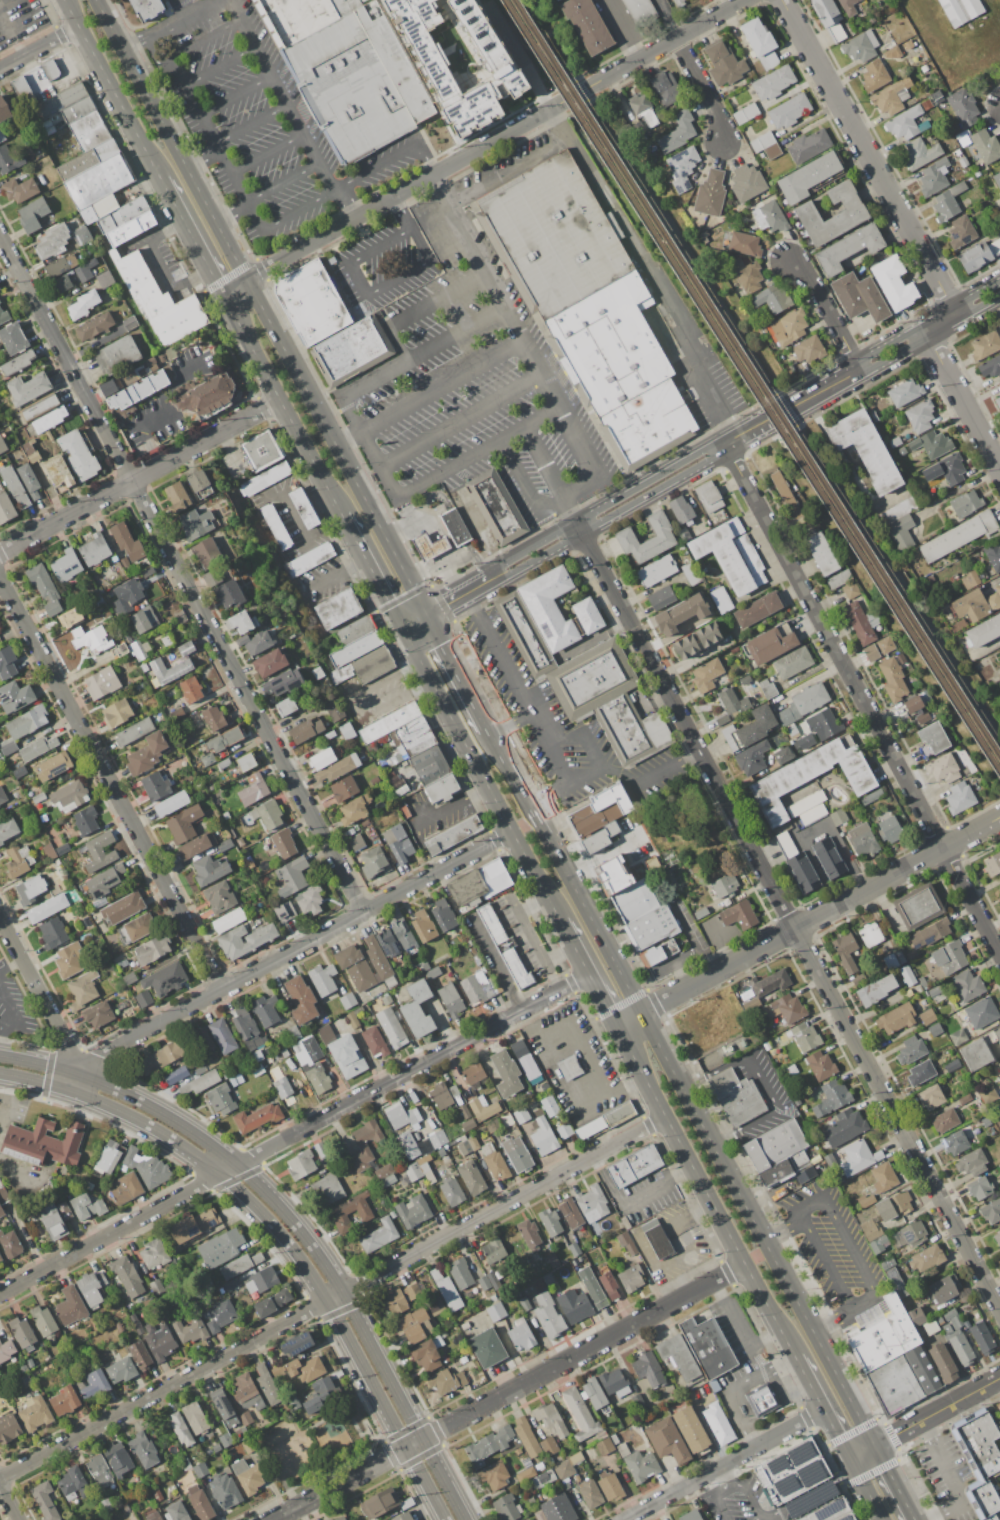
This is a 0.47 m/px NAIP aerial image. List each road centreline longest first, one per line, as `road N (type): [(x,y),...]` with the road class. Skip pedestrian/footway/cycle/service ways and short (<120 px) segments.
road 1 (residential): [(580,531),(999,1312)]
road 2 (residential): [(0,238),(362,912)]
road 3 (secondary): [(465,1519),(341,1291),(276,1204),(237,1164),(173,1120),(80,1074)]
road 4 (residential): [(999,957),(724,443)]
road 5 (secondary): [(73,1092),(188,1150),(266,1219),(326,1299),(444,1519)]
road 6 (residential): [(247,279),(745,0)]
road 7 (residential): [(274,1519),(744,1264)]
road 8 (residential): [(511,831),(99,1055),(80,1074)]
road 9 (residential): [(0,580),(220,989)]
road 10 (primary): [(875,1446),(681,1088)]
road 11 (primary): [(421,609),(247,279)]
road 12 (residential): [(0,1477),(326,1299)]
road 13 (residential): [(341,1291),(666,1119)]
road 14 (residential): [(237,1164),(559,989)]
road 15 (residential): [(947,310),(881,173),(782,0)]
road 16 (tertiary): [(426,621),(724,443)]
road 17 (residential): [(641,1013),(942,849)]
road 18 (primary): [(403,631),(560,920)]
road 19 (residential): [(0,552),(279,399)]
road 20 (primary): [(644,1077),(795,1356)]
road 21 (primary): [(247,279),(96,0)]
road 22 (residential): [(0,1292),(218,1174)]
road 23 (primary): [(225,296),(341,515)]
road 24 (primary): [(641,1013),(527,808)]
road 25 (residential): [(622,1519),(825,1411)]
road 26 (primary): [(64,0),(162,180)]
road 27 (residential): [(0,919),(80,1074)]
road 28 (tertiary): [(724,443),(576,523)]
road 29 (tertiary): [(999,280),(868,356),(859,369)]
road 30 (tertiary): [(859,369),(999,294)]
road 31 (residential): [(999,471),(935,350),(934,332)]
road 32 (tertiary): [(859,369),(724,443)]
road 33 (tertiary): [(875,1446),(999,1378)]
road 34 (primary): [(341,515),(403,631)]
road 35 (residential): [(859,369),(807,272),(791,260)]
road 36 (primary): [(484,730),(426,621)]

